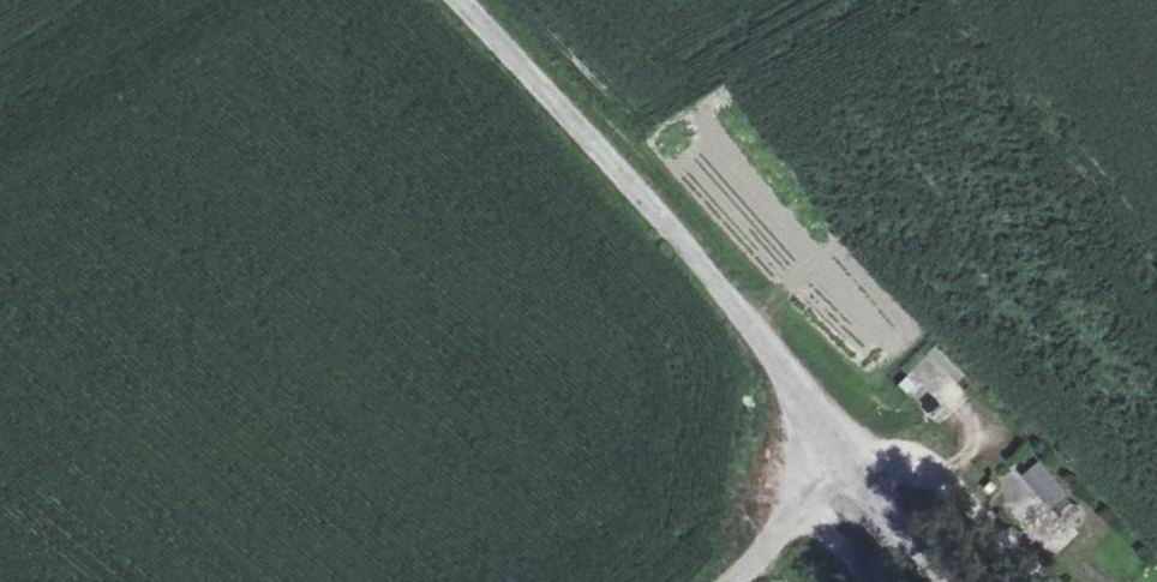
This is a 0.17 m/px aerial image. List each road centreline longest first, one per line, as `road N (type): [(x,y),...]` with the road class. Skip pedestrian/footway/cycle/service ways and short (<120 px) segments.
road 1 (unclassified): [(467,0),(638,181),(963,581)]
road 2 (track): [(1054,581),(907,452),(860,461)]
road 3 (track): [(729,581),(860,461)]

